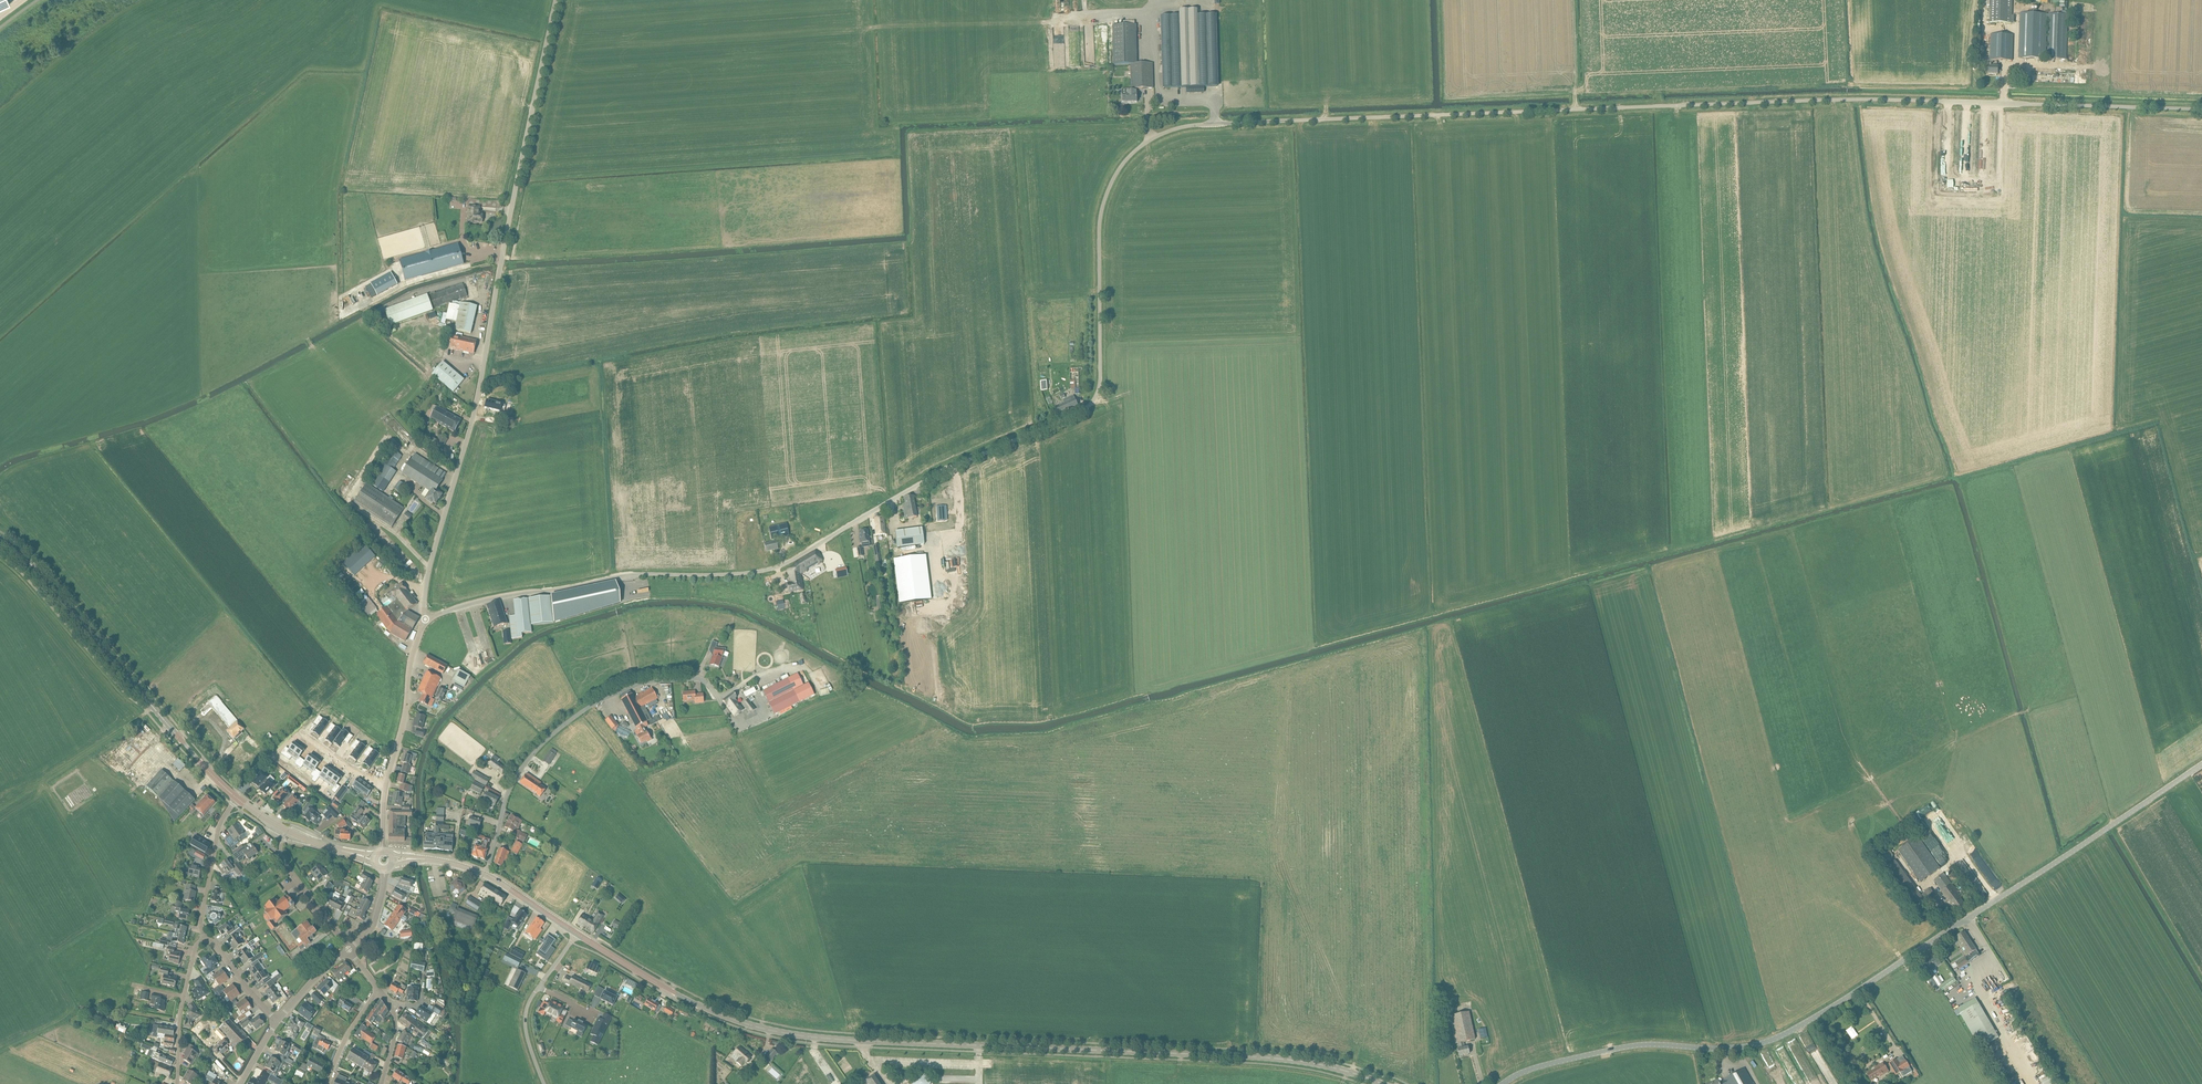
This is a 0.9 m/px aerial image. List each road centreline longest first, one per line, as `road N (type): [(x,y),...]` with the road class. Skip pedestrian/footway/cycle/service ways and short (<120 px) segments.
road 1 (unclassified): [(424,619),(625,576),(775,567),(923,482),(1083,409),(1100,382),(1103,206),(1128,158),(1174,129),(1838,99),(2201,109)]
road 2 (tertiary): [(1354,1074),(1245,1055),(789,1034),(706,1009),(576,934)]
road 3 (tertiary): [(1502,1083),(1538,1066),(1618,1048),(1725,1049),(1794,1029),(2201,764)]
road 4 (tertiary): [(424,619),(556,0)]
road 5 (tertiary): [(236,797),(36,569),(0,540)]
road 6 (unclassified): [(485,874),(514,779),(563,725),(645,683),(706,684)]
road 7 (tertiary): [(385,787),(424,619)]
road 8 (tertiary): [(374,858),(291,832),(236,797)]
road 9 (residential): [(177,1083),(179,1017),(204,938)]
road 10 (residential): [(204,938),(200,924),(219,826),(236,797)]

